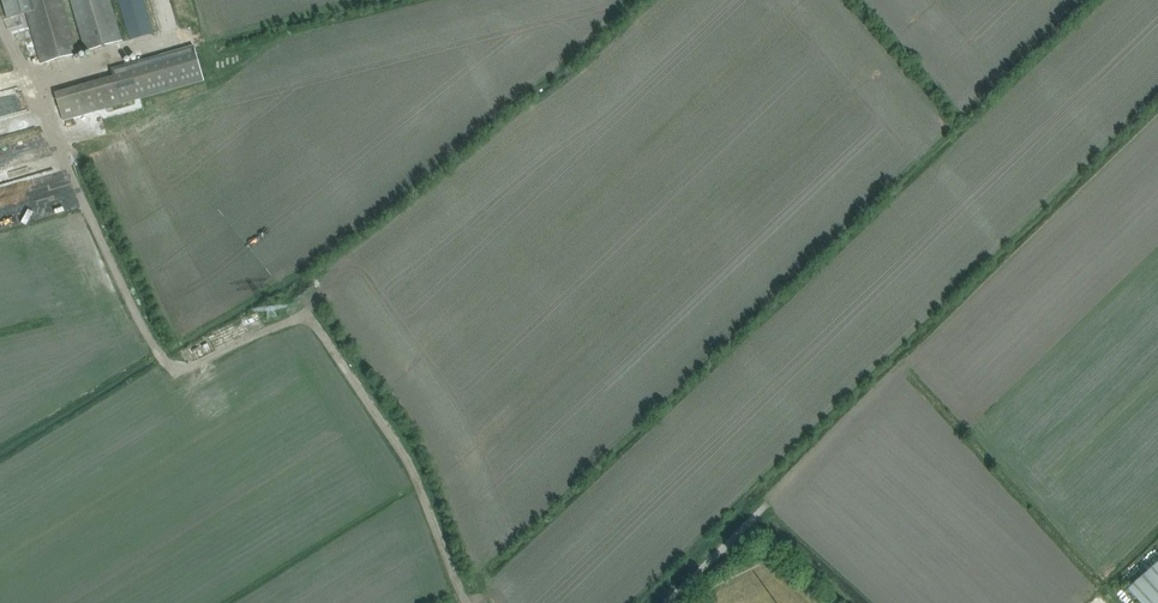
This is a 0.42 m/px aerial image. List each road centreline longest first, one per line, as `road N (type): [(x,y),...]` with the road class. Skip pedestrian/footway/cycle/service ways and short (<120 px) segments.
road 1 (track): [(64,161),(166,363),(193,367),(287,322),(317,329),(409,464),(466,602)]
road 2 (track): [(667,602),(764,508)]

